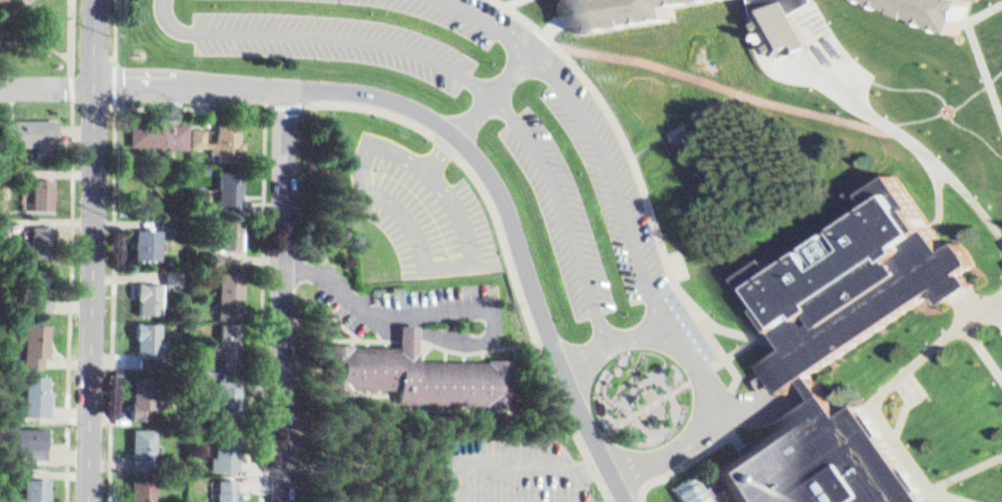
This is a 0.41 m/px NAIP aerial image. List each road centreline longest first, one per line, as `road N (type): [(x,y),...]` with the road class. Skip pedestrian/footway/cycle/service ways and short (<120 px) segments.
road 1 (residential): [(290,88),(394,101),(433,118),(484,163),(505,196),(571,389),(629,501)]
road 2 (tertiary): [(96,501),(101,0)]
road 3 (residential): [(290,501),(290,88)]
road 4 (residential): [(290,88),(0,84)]

